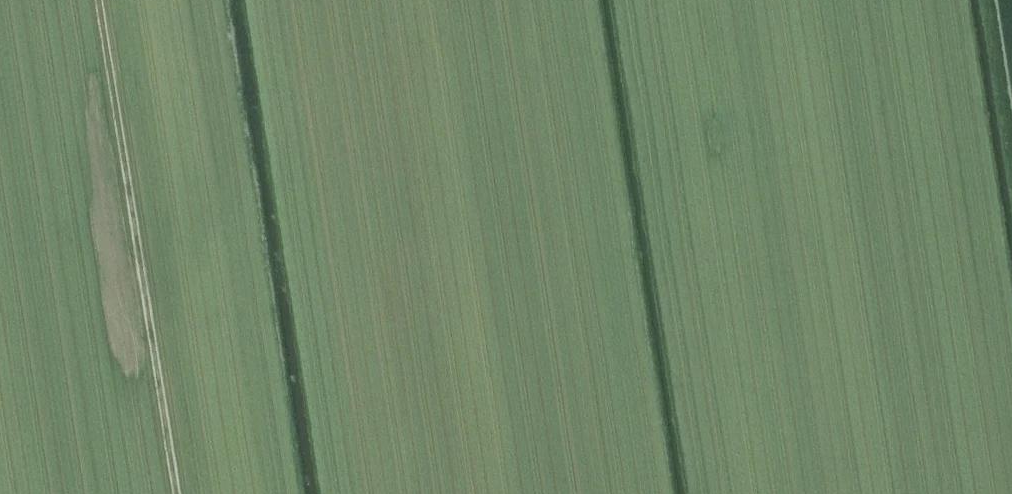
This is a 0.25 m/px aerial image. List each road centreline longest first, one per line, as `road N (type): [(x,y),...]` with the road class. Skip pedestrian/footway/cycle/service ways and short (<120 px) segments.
road 1 (track): [(184,493),(107,0)]

